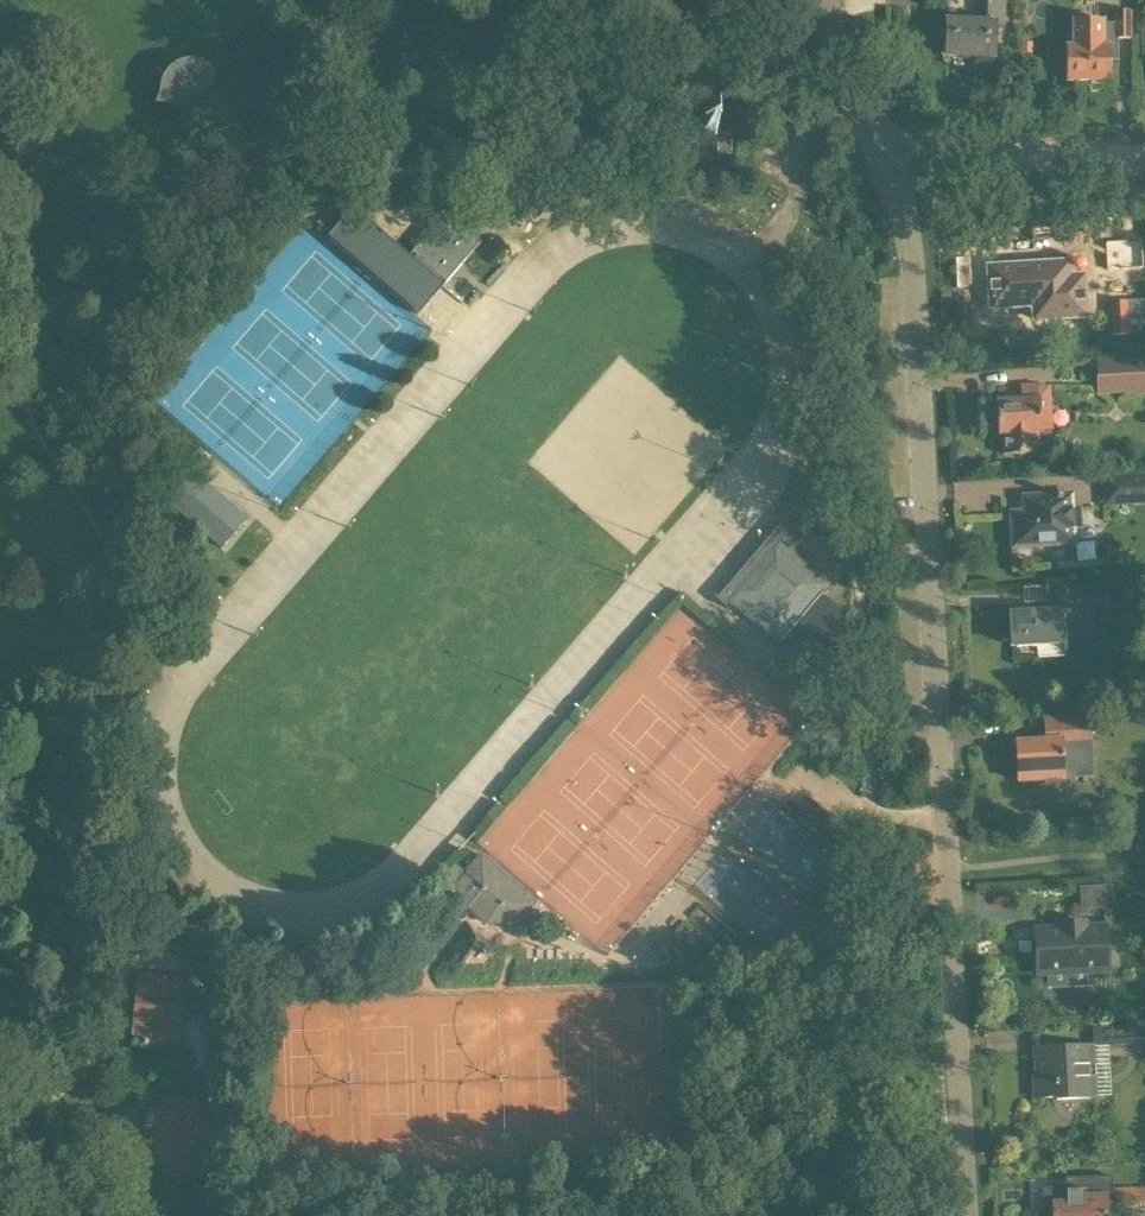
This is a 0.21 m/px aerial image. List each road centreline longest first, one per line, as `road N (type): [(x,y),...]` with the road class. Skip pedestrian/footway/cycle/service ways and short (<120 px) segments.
road 1 (residential): [(966,1215),(913,275),(903,209),(882,154)]
road 2 (residential): [(882,154),(1144,156)]
road 3 (residential): [(882,154),(823,0)]

